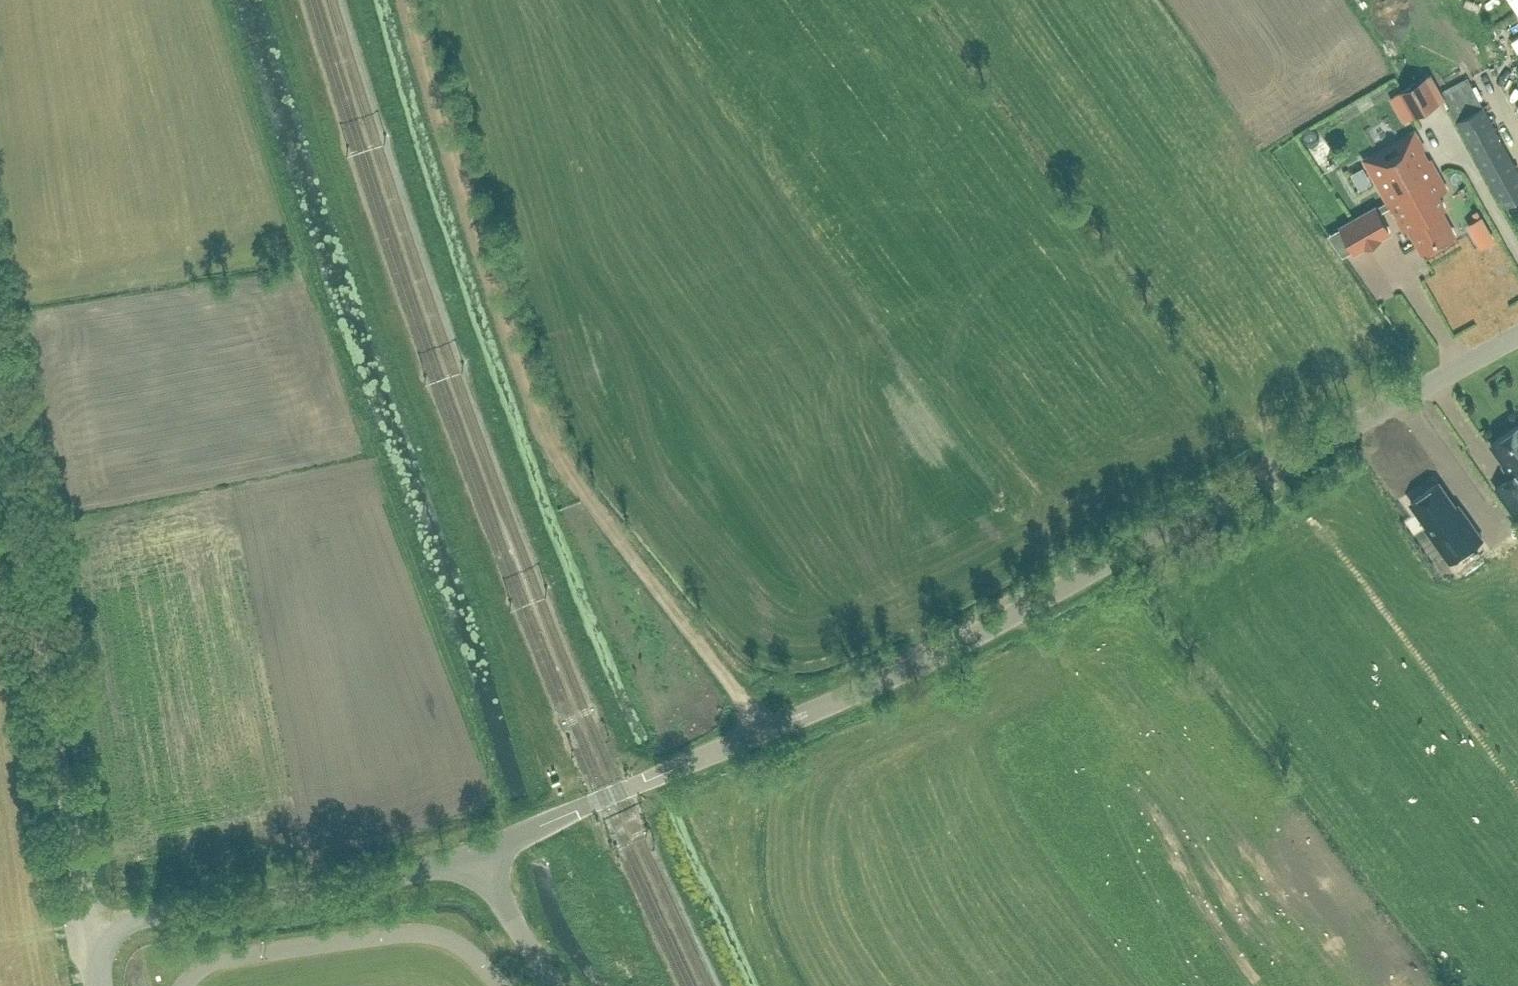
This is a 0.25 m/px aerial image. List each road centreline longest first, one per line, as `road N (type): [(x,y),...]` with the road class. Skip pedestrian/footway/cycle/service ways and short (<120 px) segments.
road 1 (unclassified): [(478,854),(1015,617),(1517,338)]
road 2 (track): [(766,730),(555,437),(408,0)]
road 3 (unclassified): [(94,961),(102,932),(120,918),(363,883),(478,854)]
road 4 (track): [(64,780),(0,399)]
road 5 (unclassified): [(94,961),(64,780)]
road 6 (unclassified): [(559,985),(478,854)]

